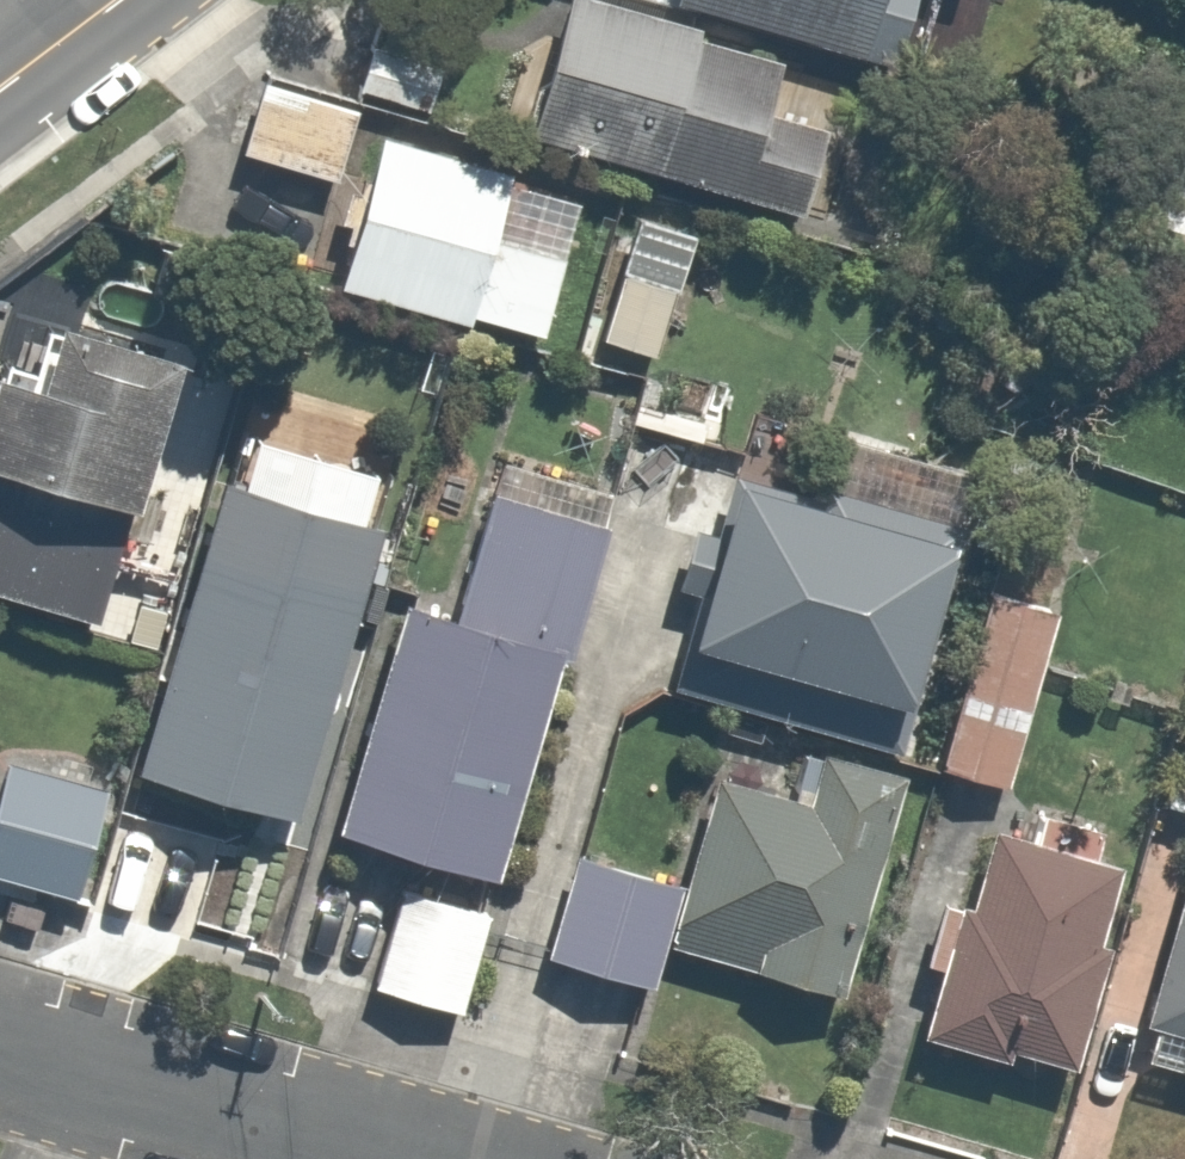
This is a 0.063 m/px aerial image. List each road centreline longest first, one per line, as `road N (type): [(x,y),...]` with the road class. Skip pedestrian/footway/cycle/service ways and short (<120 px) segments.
road 1 (residential): [(369,1158),(0,1049)]
road 2 (secondary): [(117,0),(0,88)]

